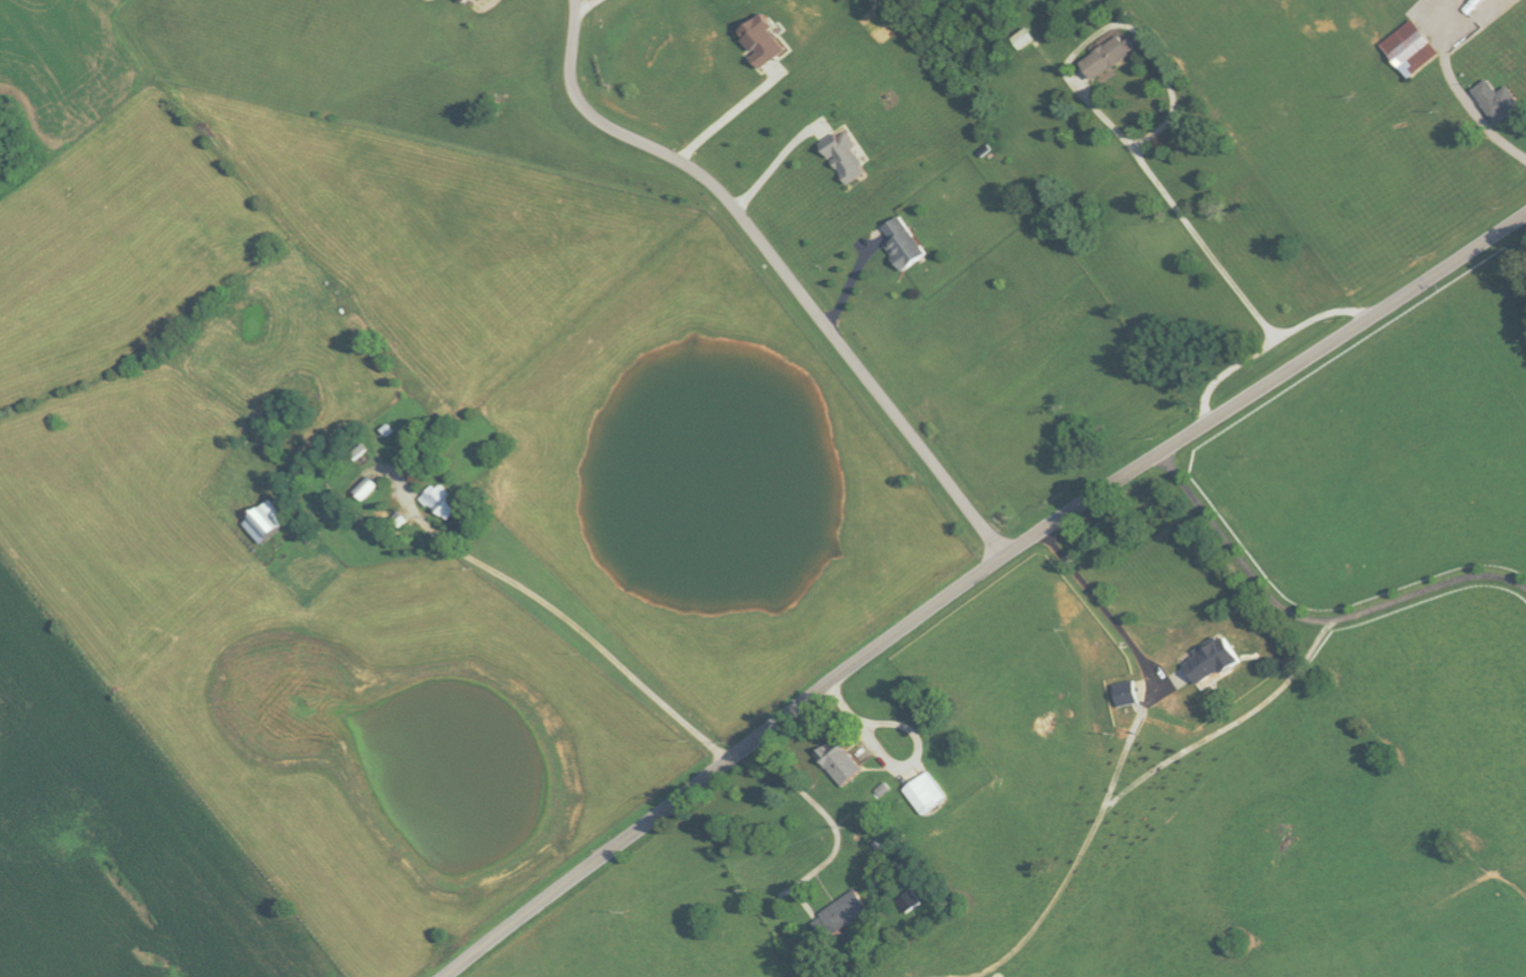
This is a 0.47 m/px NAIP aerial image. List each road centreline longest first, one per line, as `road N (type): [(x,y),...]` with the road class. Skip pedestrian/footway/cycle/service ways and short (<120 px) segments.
road 1 (secondary): [(449,976),(976,579),(1525,216)]
road 2 (residential): [(1010,556),(718,186),(584,105),(574,85),(576,0)]

